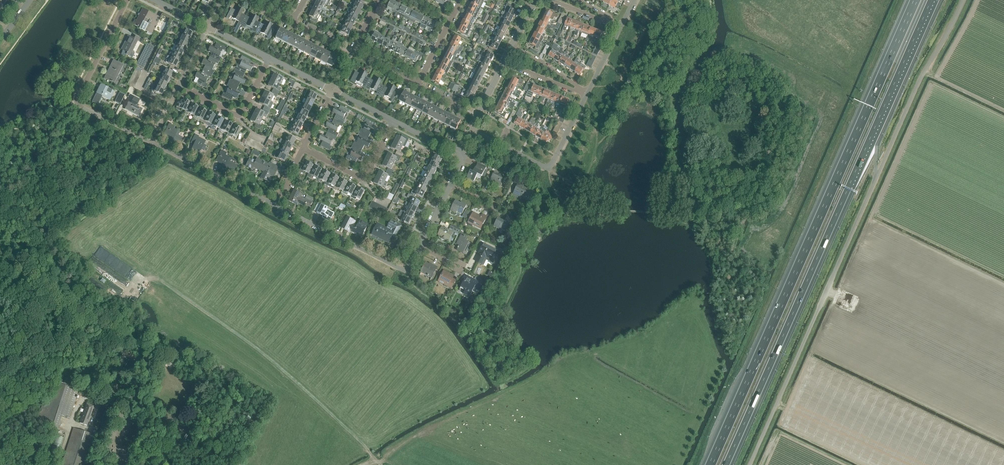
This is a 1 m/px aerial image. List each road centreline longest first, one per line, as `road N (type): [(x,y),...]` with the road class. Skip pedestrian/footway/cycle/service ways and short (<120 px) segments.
road 1 (unclassified): [(750,464),(963,0)]
road 2 (motorway): [(726,464),(933,0)]
road 3 (motorway): [(915,0),(710,464)]
road 4 (unclassified): [(113,393),(124,356),(118,339),(106,326),(99,334),(57,321),(0,252)]
road 5 (residential): [(151,143),(76,104),(128,0)]
road 6 (residential): [(413,264),(398,269),(276,206)]
road 7 (residential): [(471,131),(535,0)]
road 8 (residential): [(276,206),(151,143)]
road 9 (residential): [(178,87),(236,116),(269,60)]
road 10 (residential): [(413,264),(459,155)]

